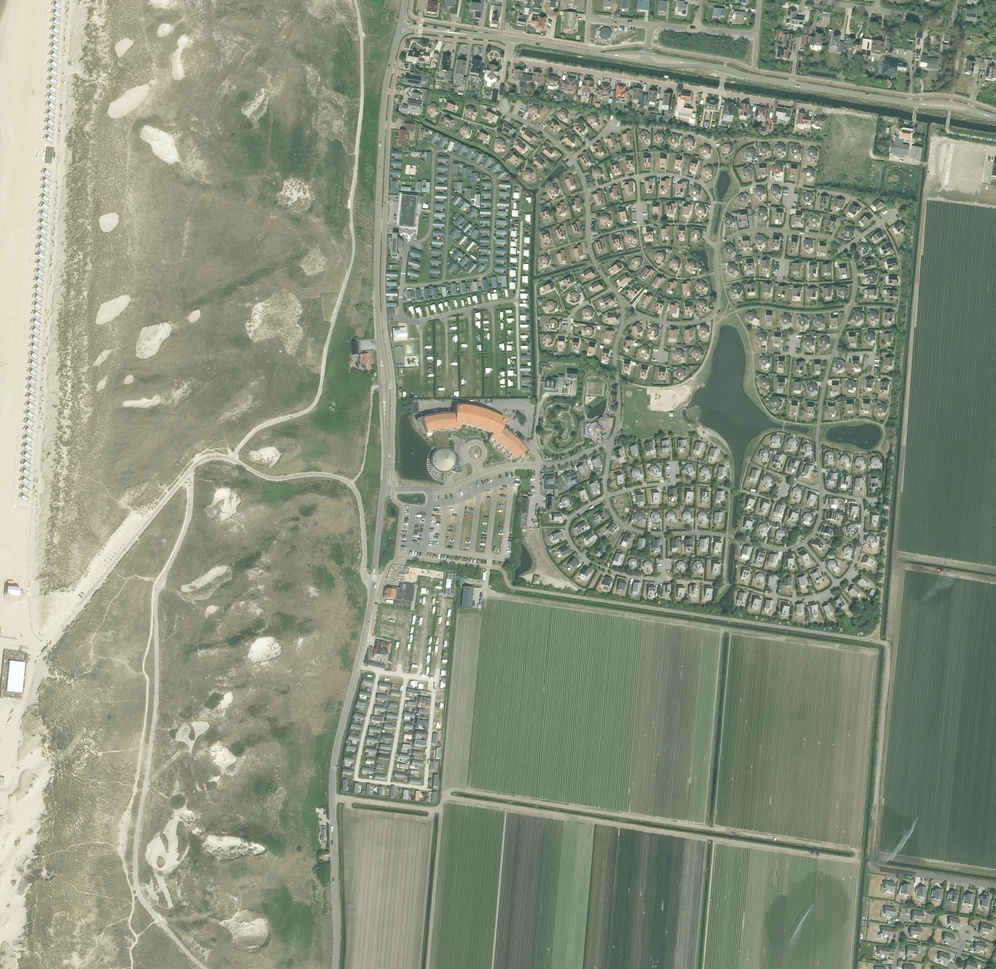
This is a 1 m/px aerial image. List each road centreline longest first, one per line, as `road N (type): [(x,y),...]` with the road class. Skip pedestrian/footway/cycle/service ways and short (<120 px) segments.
road 1 (tertiary): [(336,968),(333,767),(371,604),(383,489)]
road 2 (track): [(443,787),(858,852),(857,888)]
road 3 (tertiary): [(381,354),(384,107),(400,29)]
road 4 (residential): [(511,40),(508,59),(719,93)]
road 5 (track): [(443,787),(459,611),(484,613),(485,591)]
road 6 (track): [(333,798),(432,810),(442,796),(533,810)]
road 7 (tertiary): [(913,103),(725,70)]
road 8 (track): [(427,968),(439,807)]

